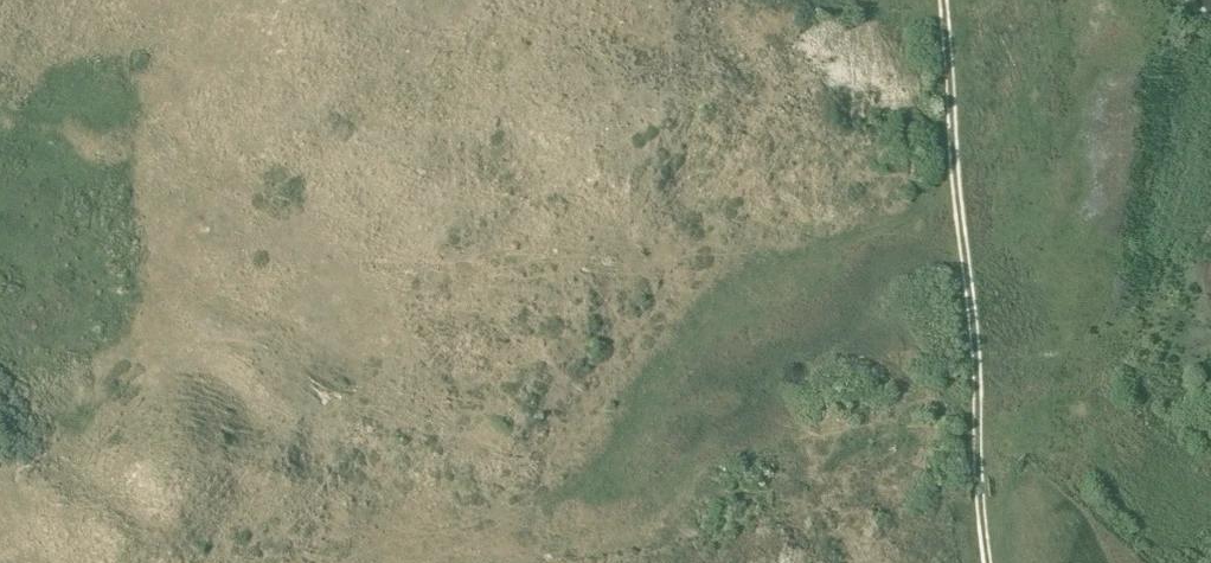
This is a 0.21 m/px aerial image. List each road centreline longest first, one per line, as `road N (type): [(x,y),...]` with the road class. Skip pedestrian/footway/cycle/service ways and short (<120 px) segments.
road 1 (track): [(990,562),(982,397),(941,0)]

